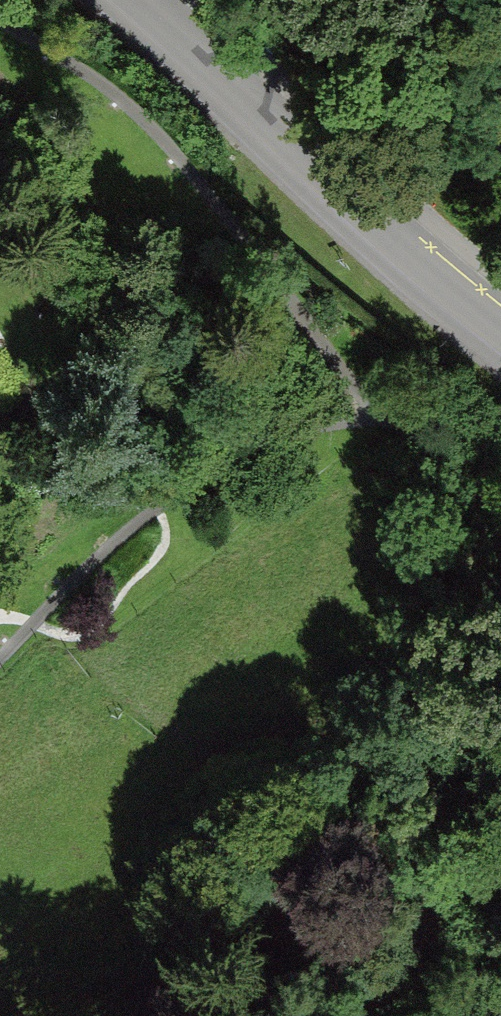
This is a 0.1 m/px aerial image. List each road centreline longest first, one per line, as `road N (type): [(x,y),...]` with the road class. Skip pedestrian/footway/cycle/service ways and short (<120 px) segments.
road 1 (track): [(500,501),(384,436),(173,144),(89,72),(0,28)]
road 2 (tertiary): [(500,337),(139,0)]
road 3 (track): [(384,436),(325,429),(246,451),(111,546),(0,670)]
road 4 (track): [(337,1015),(500,826)]

